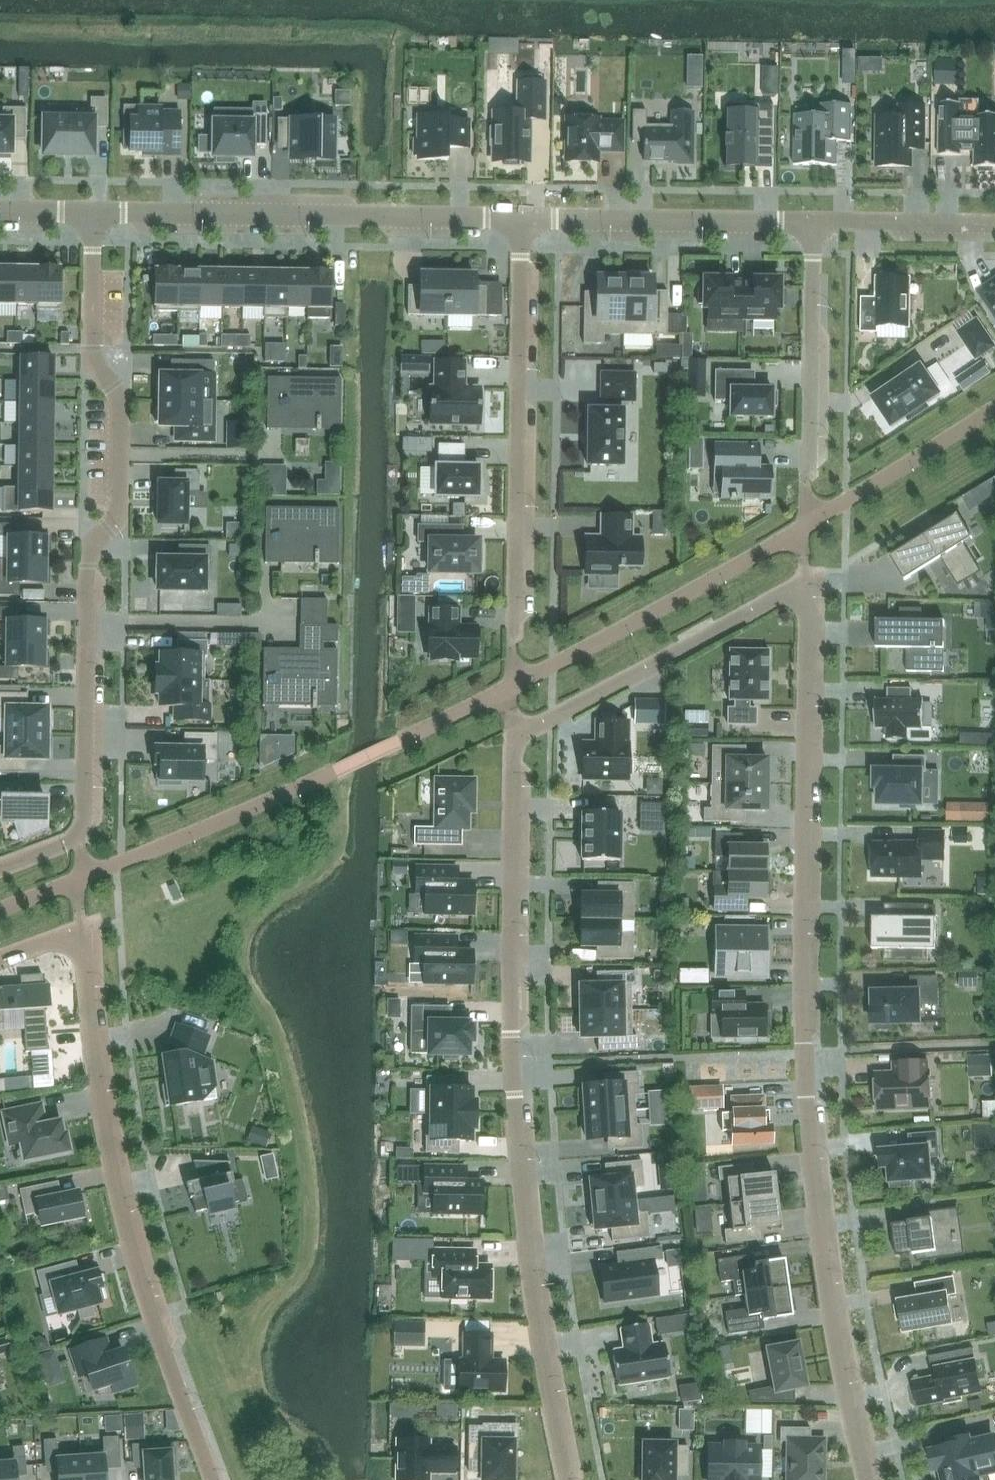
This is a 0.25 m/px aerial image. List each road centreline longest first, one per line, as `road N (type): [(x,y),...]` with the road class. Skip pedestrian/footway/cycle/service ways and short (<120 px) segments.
road 1 (residential): [(564,1479),(516,1151),(513,740),(806,581),(801,975),(809,1162),(826,1305),(865,1479)]
road 2 (residential): [(0,960),(83,929),(91,1058),(113,1182),(156,1334),(212,1479)]
road 3 (residential): [(92,212),(91,357),(121,405),(120,497),(115,522),(87,558),(80,838)]
road 4 (residential): [(92,212),(520,219)]
road 5 (residential): [(514,639),(520,219)]
road 6 (residential): [(520,219),(812,223)]
road 7 (residential): [(812,223),(808,475)]
road 8 (residential): [(812,223),(994,224)]

